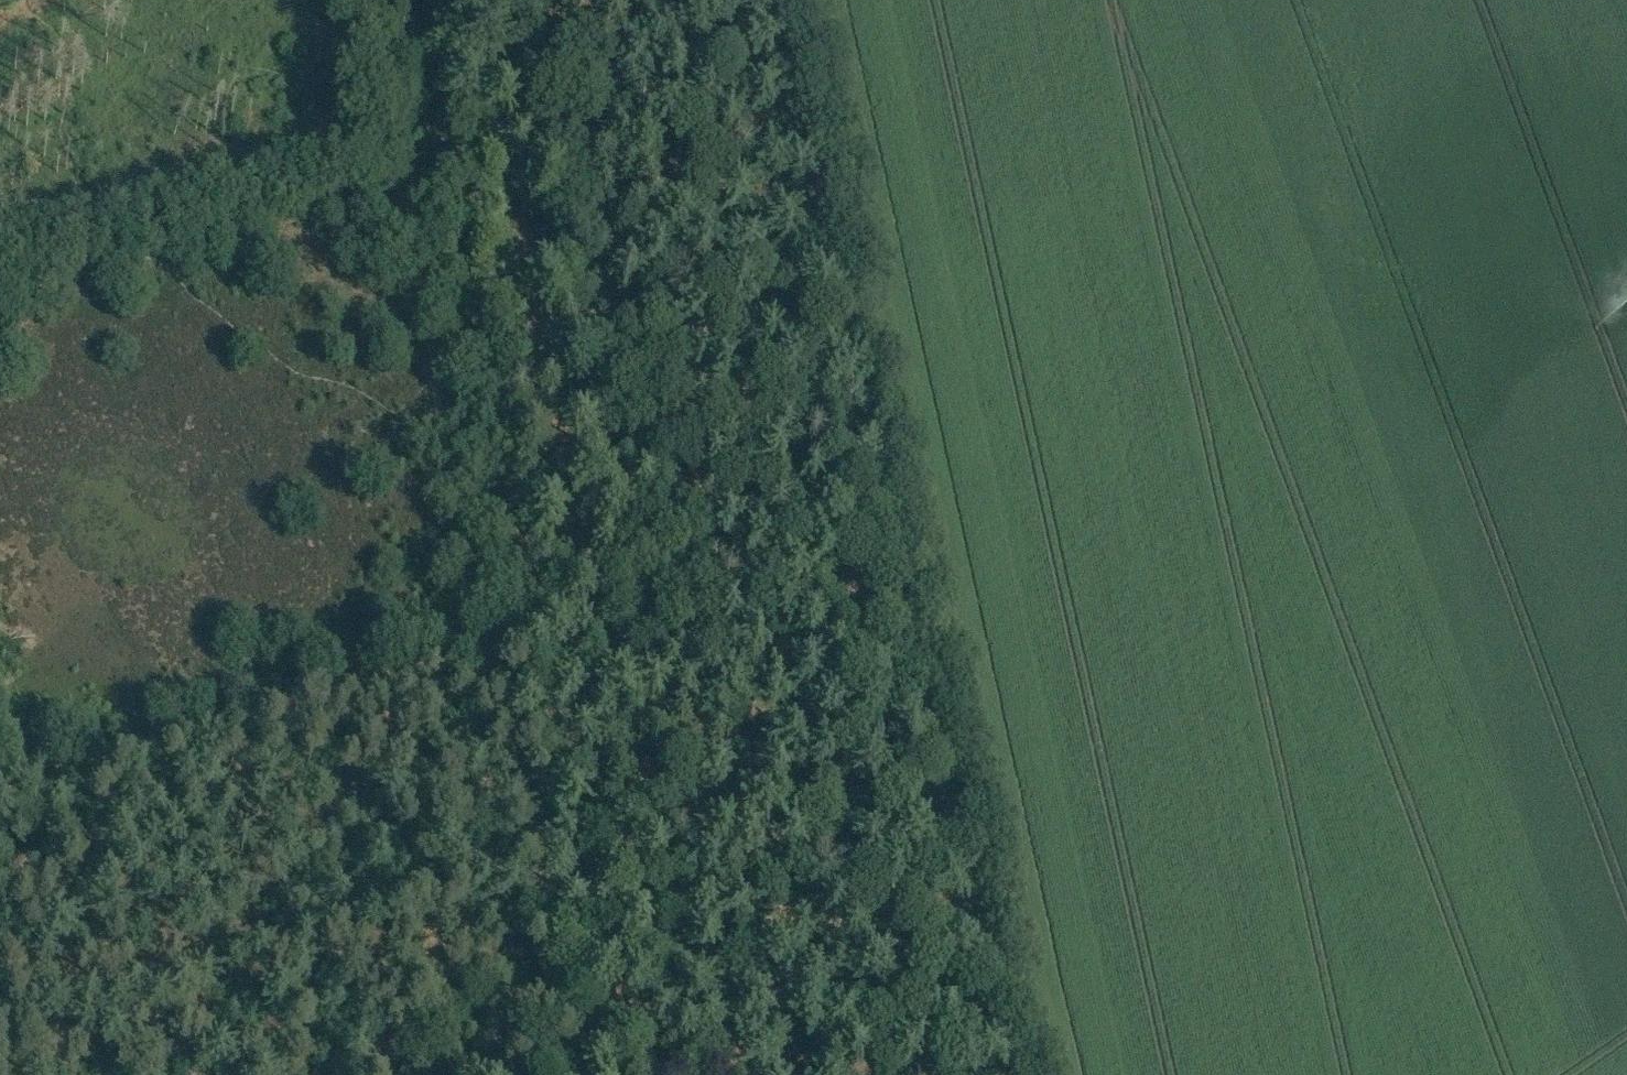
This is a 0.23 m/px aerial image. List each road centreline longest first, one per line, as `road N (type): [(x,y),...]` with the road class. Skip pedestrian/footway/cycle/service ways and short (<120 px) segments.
road 1 (track): [(765,0),(1001,1074)]
road 2 (track): [(0,789),(881,530)]
road 3 (track): [(402,191),(490,645)]
road 4 (track): [(363,0),(402,191)]

